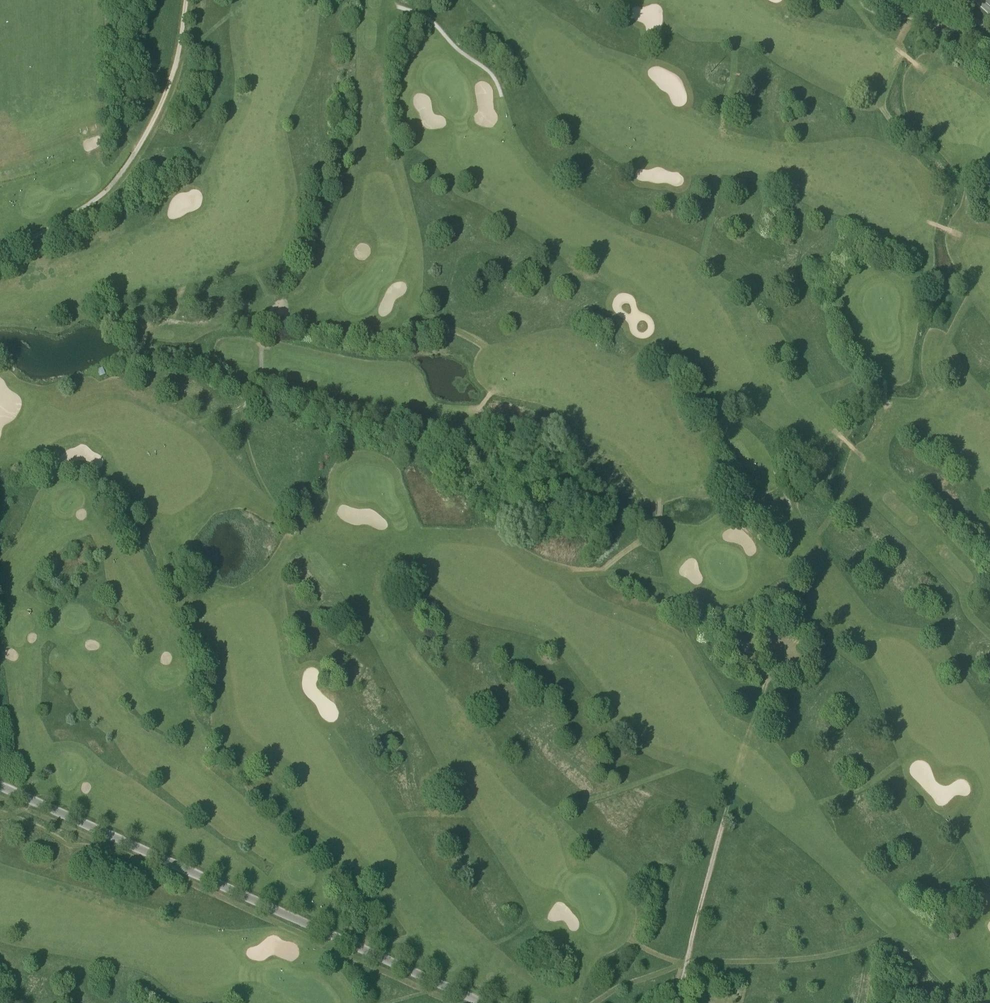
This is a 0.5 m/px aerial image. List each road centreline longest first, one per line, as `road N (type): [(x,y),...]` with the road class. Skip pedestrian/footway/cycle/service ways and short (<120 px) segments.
road 1 (unclassified): [(481,1002),(0,787)]
road 2 (track): [(674,1002),(777,646)]

